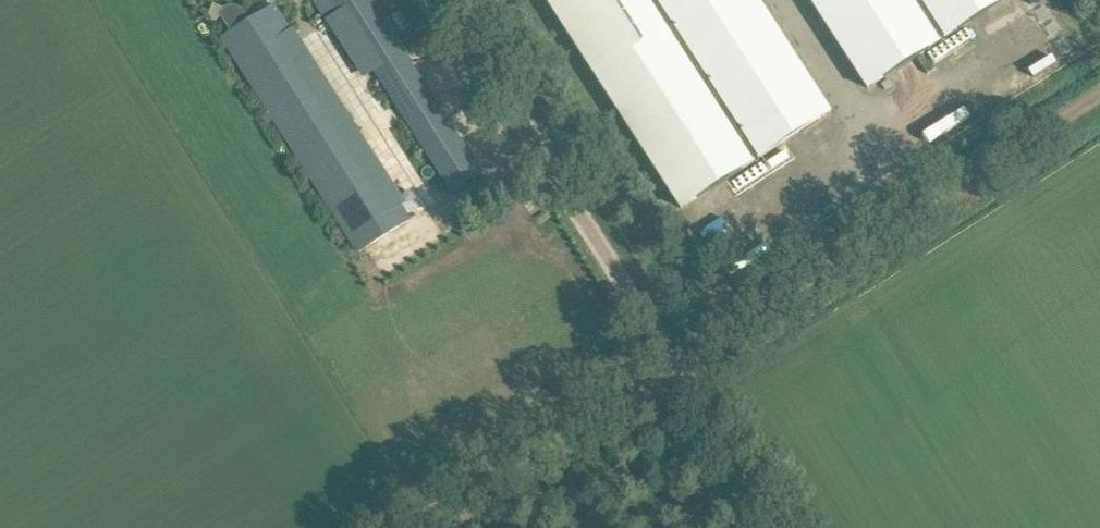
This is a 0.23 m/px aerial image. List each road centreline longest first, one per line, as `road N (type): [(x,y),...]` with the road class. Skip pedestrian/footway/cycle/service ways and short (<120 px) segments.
road 1 (track): [(1099,124),(465,527)]
road 2 (unclassified): [(796,527),(458,0)]

